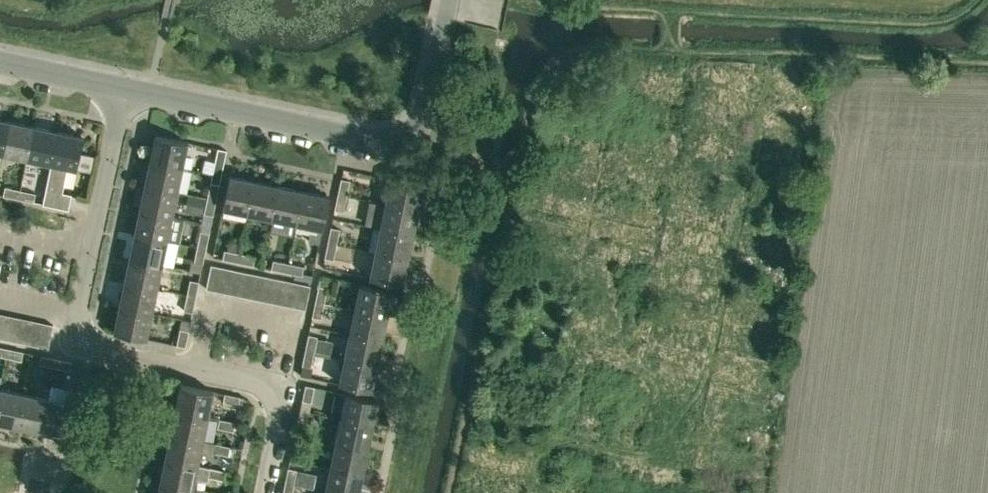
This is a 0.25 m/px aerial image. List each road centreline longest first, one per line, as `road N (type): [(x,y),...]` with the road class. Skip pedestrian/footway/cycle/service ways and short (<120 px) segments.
road 1 (residential): [(262,492),(276,394),(258,381),(93,351),(78,340),(127,90)]
road 2 (residential): [(429,104),(410,136),(383,141),(127,90)]
road 3 (residential): [(127,90),(0,63)]

